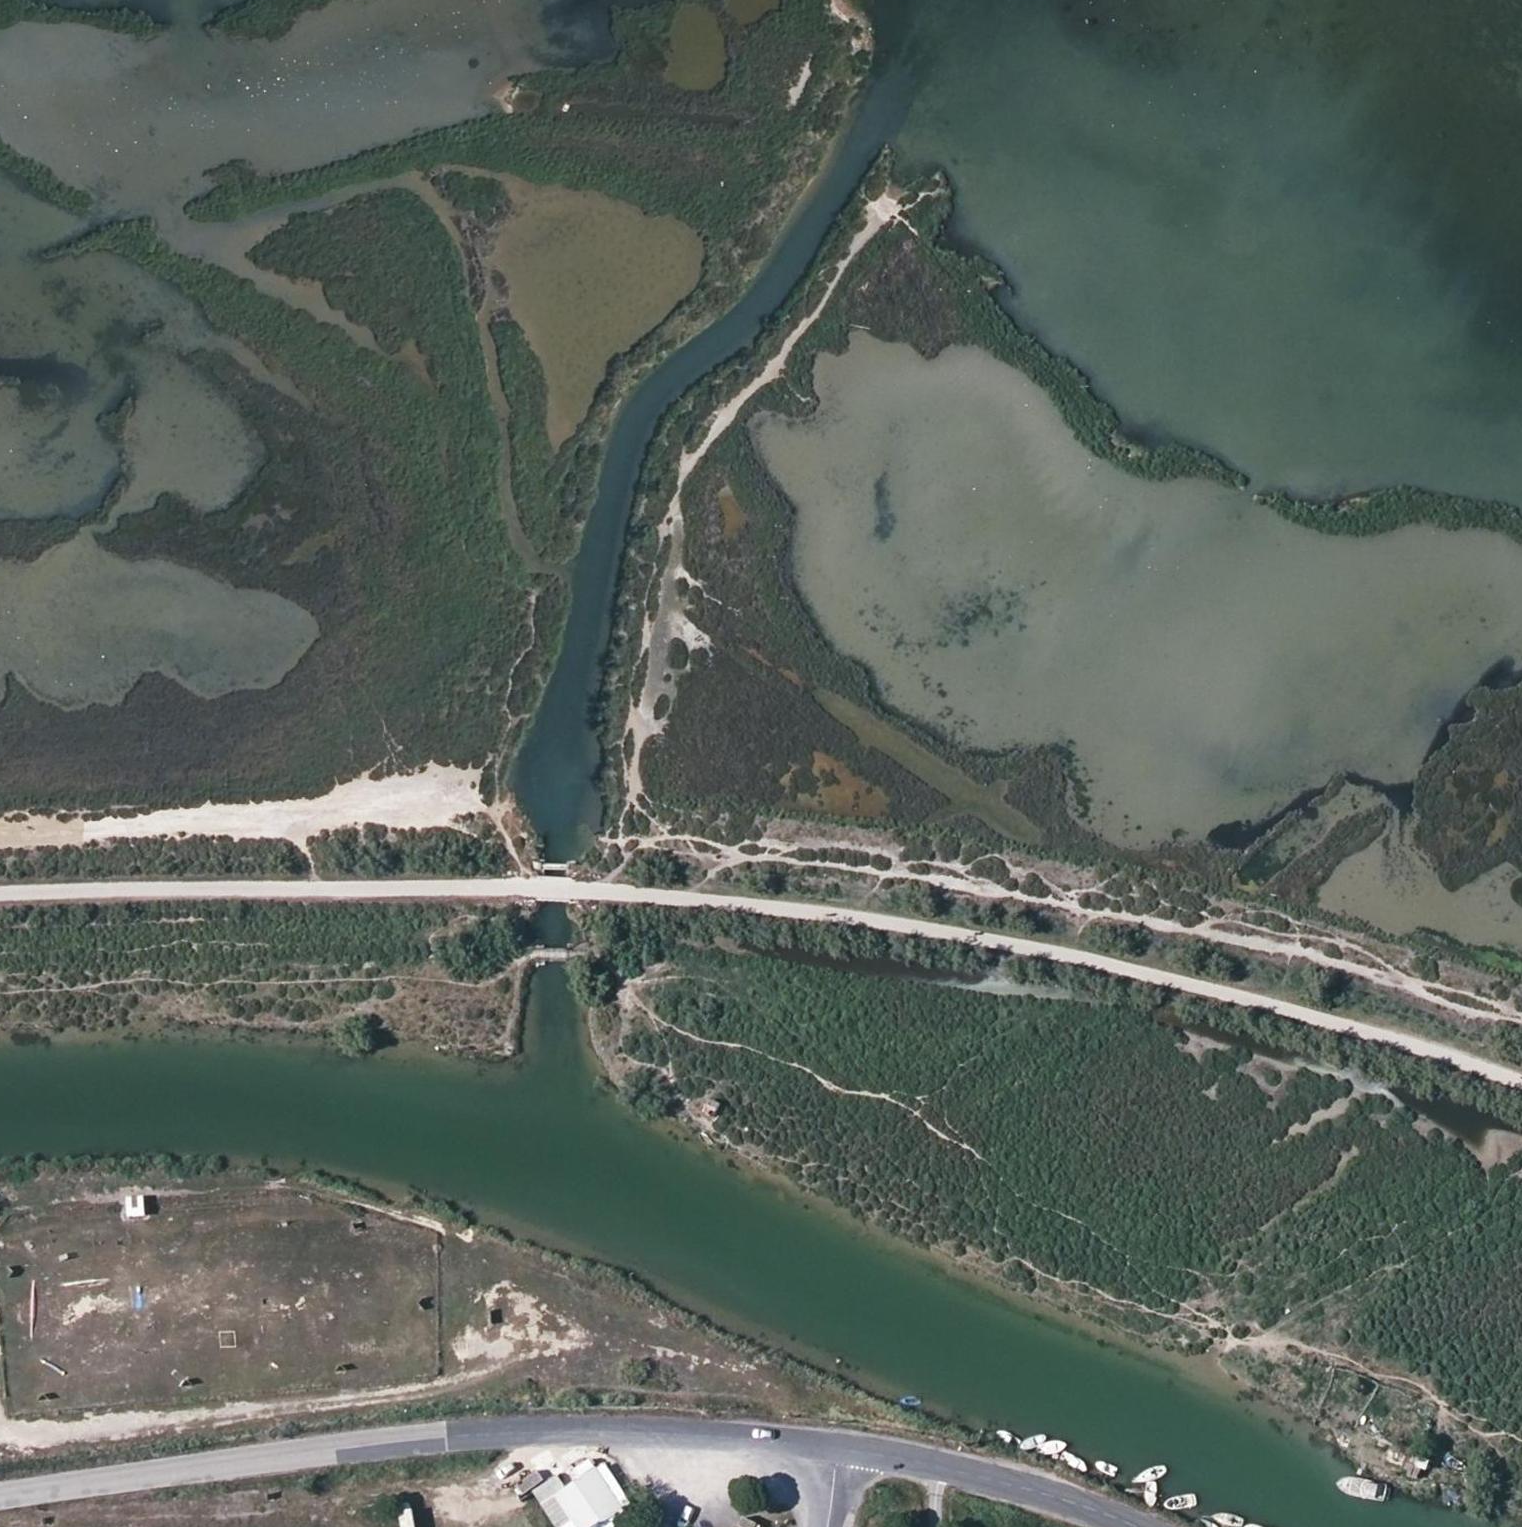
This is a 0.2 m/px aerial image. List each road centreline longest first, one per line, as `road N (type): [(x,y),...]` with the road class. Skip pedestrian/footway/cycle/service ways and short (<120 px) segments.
road 1 (unclassified): [(835,1447),(505,1431),(382,1441),(0,1496)]
road 2 (unclassified): [(1137,1526),(1017,1484),(835,1447)]

